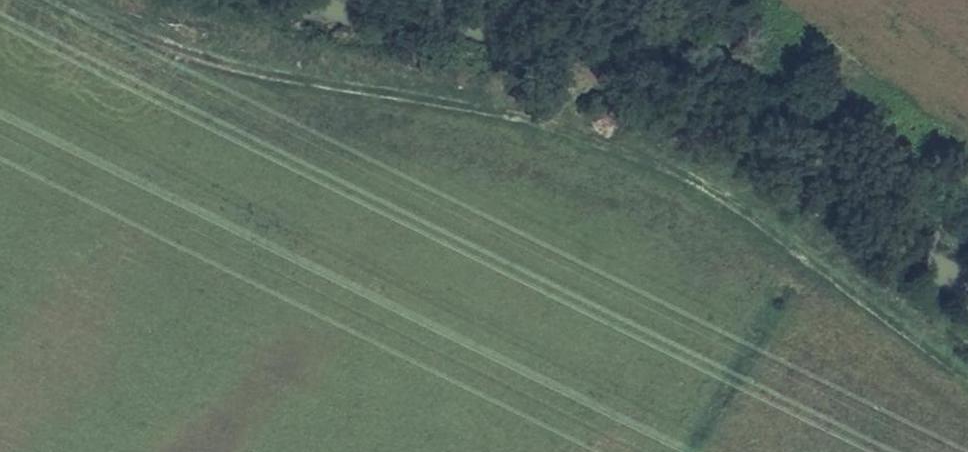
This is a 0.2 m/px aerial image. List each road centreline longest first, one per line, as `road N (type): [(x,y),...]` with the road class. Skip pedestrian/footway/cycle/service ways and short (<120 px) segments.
road 1 (track): [(84,0),(255,68),(509,107),(628,139),(718,192),(967,369)]

